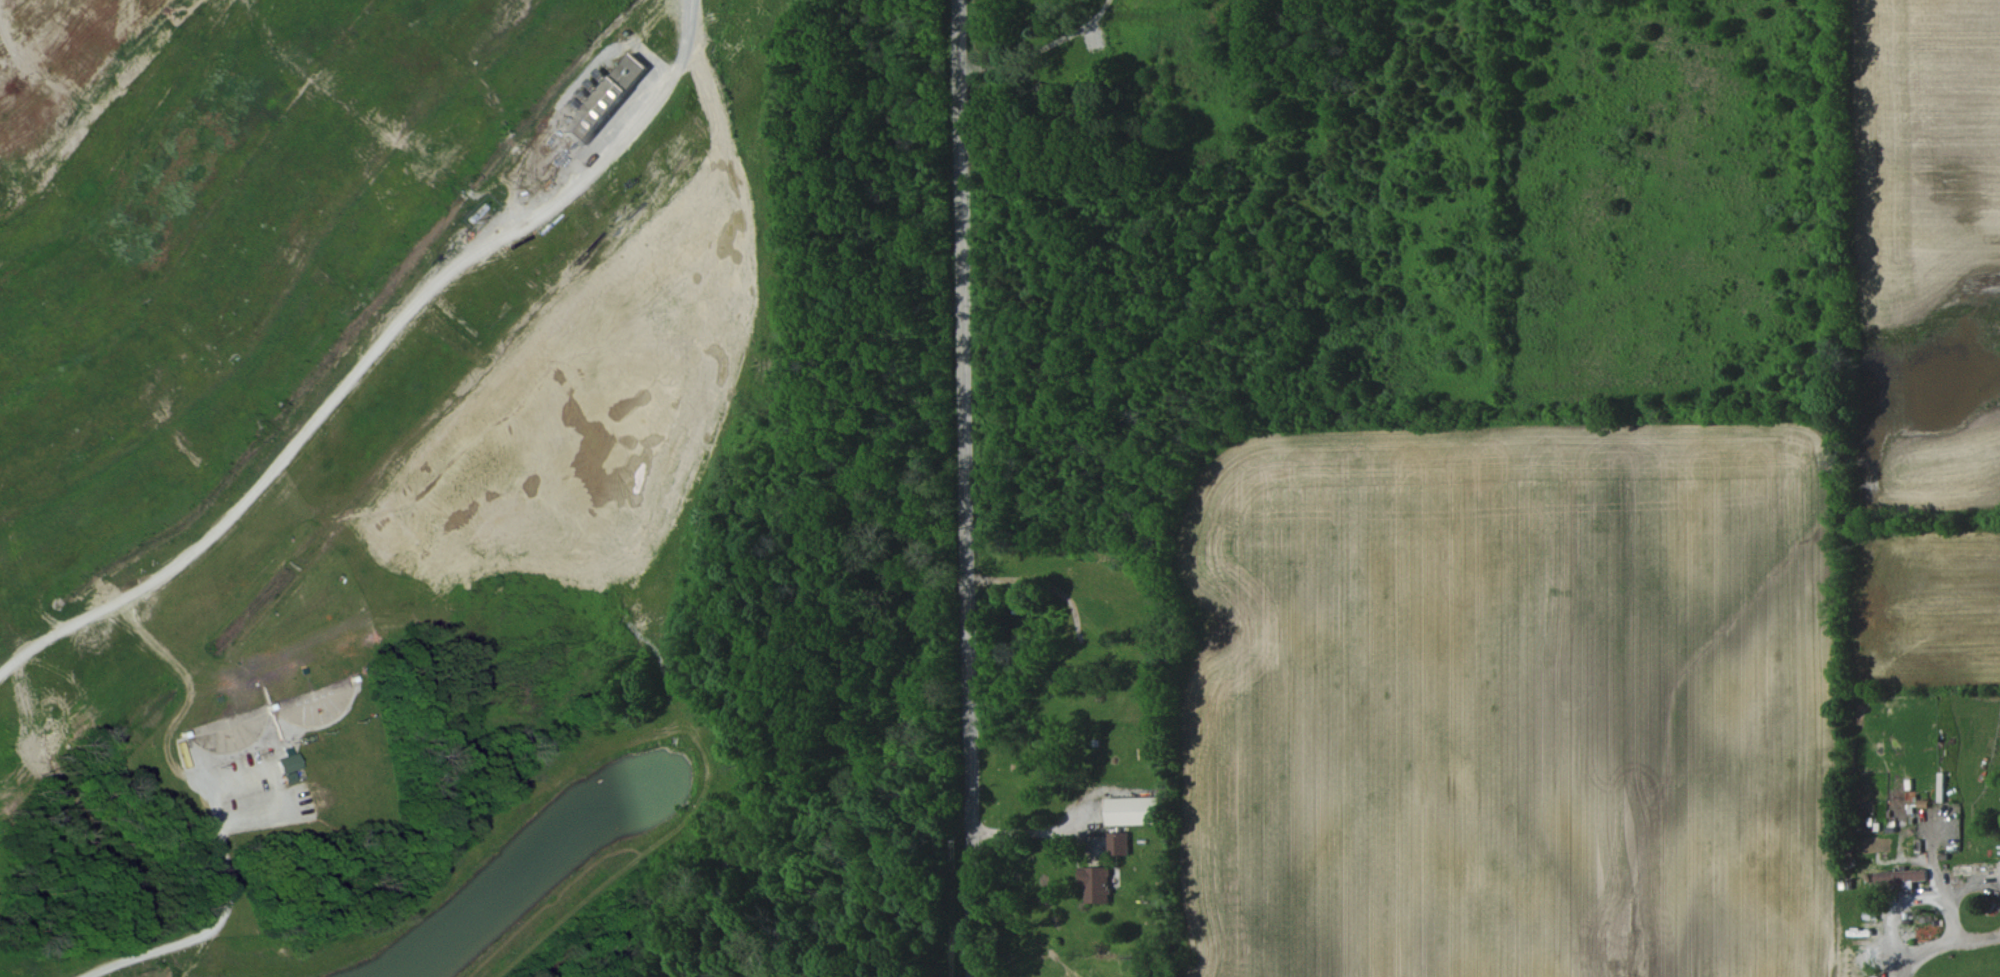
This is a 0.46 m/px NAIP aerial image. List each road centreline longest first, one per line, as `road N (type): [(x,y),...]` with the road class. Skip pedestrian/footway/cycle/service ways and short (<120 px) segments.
road 1 (residential): [(972,976),(958,0)]

